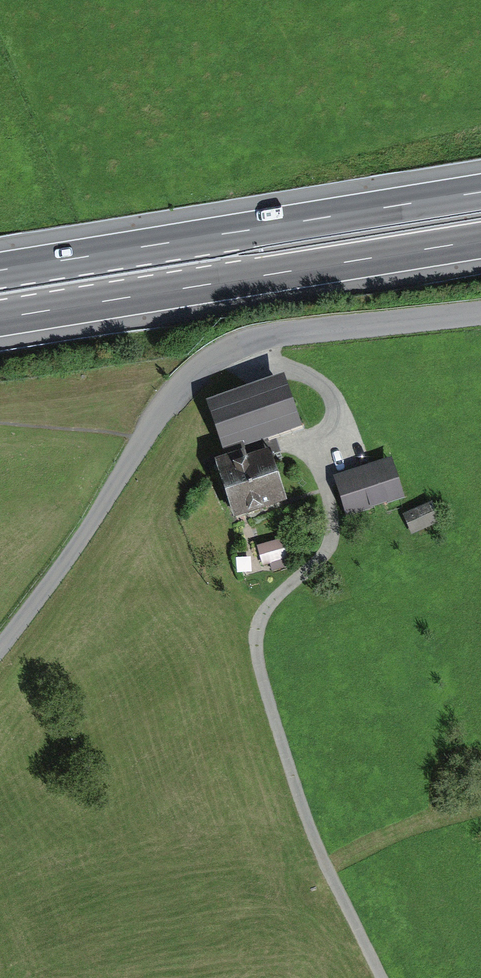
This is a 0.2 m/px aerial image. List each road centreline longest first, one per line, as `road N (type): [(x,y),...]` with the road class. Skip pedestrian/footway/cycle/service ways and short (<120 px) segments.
road 1 (unclassified): [(480,312),(272,335),(208,360),(161,410),(70,557),(0,649)]
road 2 (track): [(387,977),(315,821),(261,652),(267,608),(336,542),(331,483)]
road 3 (motorway): [(0,318),(480,239)]
road 4 (motorway): [(480,192),(0,270)]

